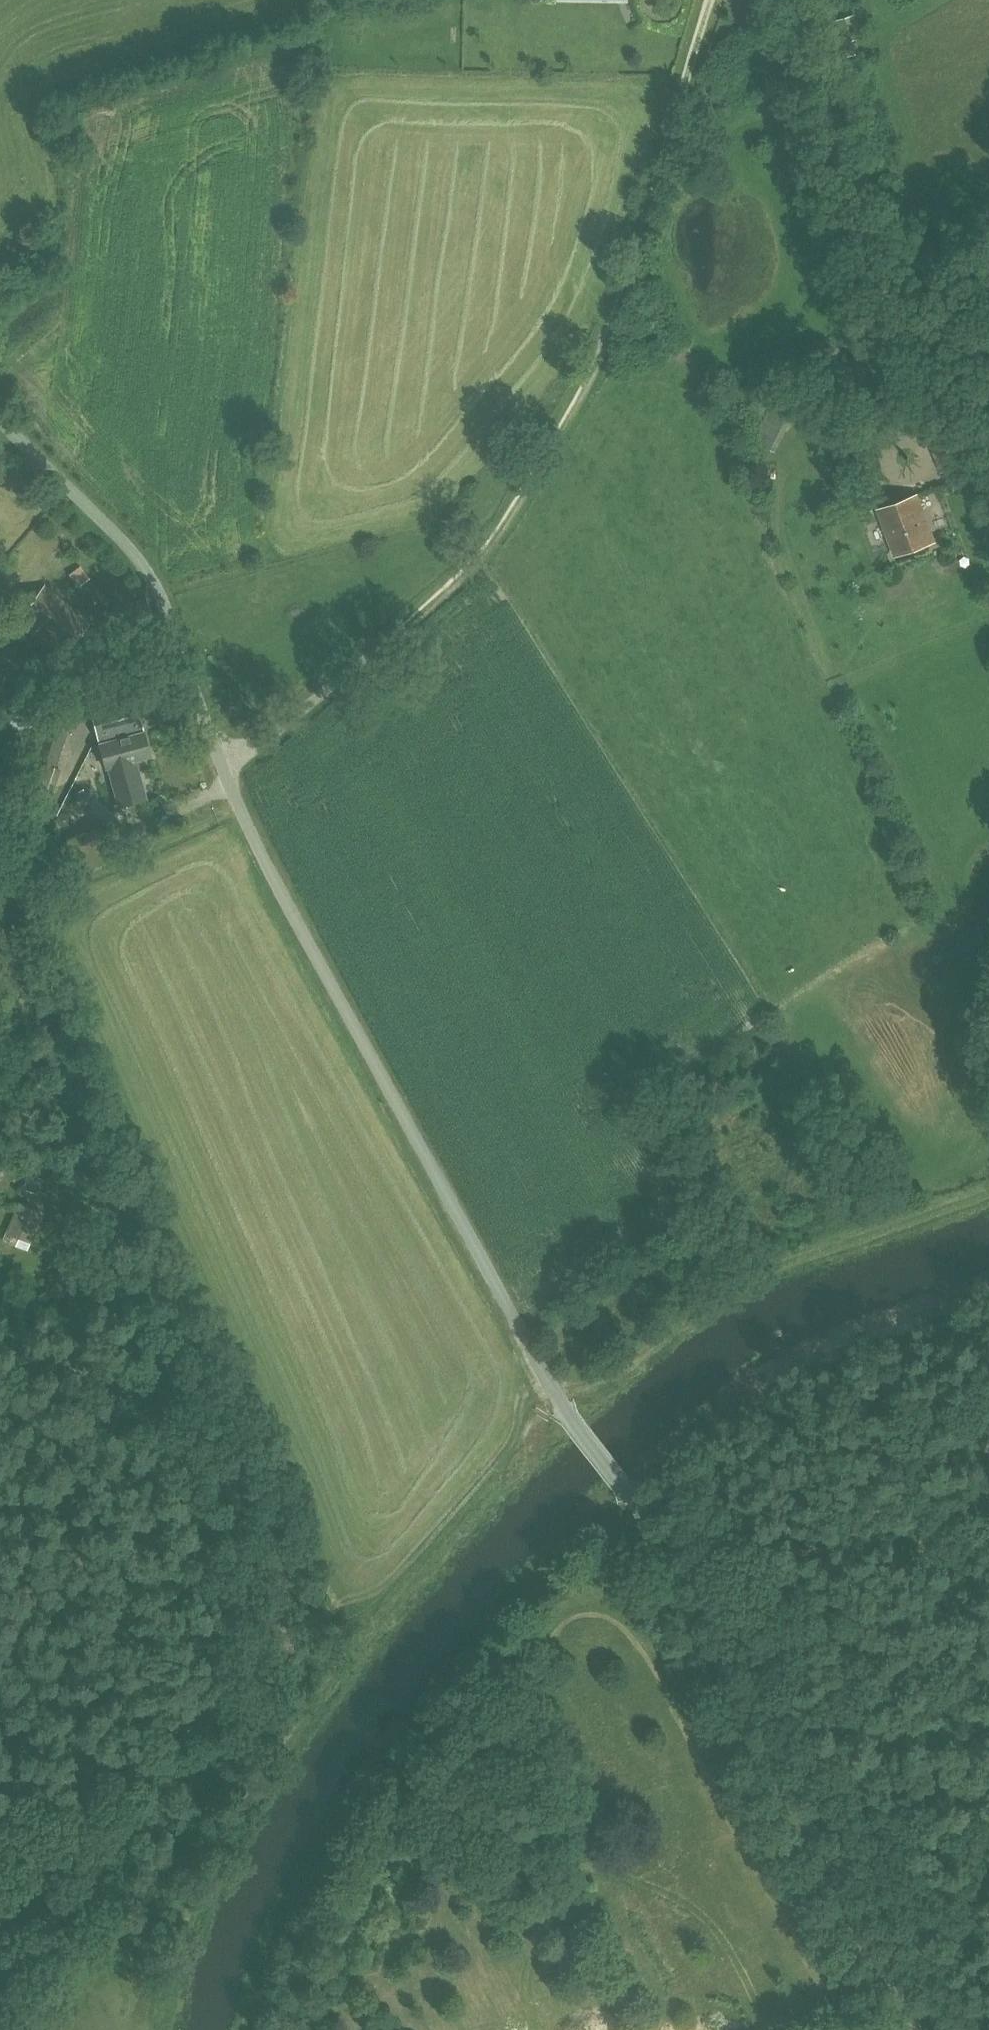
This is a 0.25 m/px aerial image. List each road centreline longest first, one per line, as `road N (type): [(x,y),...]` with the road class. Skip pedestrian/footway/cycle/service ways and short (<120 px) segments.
road 1 (unclassified): [(918,2029),(642,1510),(562,1406),(316,952),(225,765)]
road 2 (track): [(562,1406),(376,1635),(269,1784),(213,1880),(164,2029)]
road 3 (residential): [(0,562),(51,499),(97,544),(147,599),(208,774),(113,853),(9,892),(0,872)]
road 4 (track): [(988,333),(900,333),(803,0)]
road 5 (unclassified): [(225,765),(147,595),(108,538),(0,421)]
road 6 (track): [(376,1635),(0,1806)]
road 7 (unclassified): [(225,765),(397,624)]

